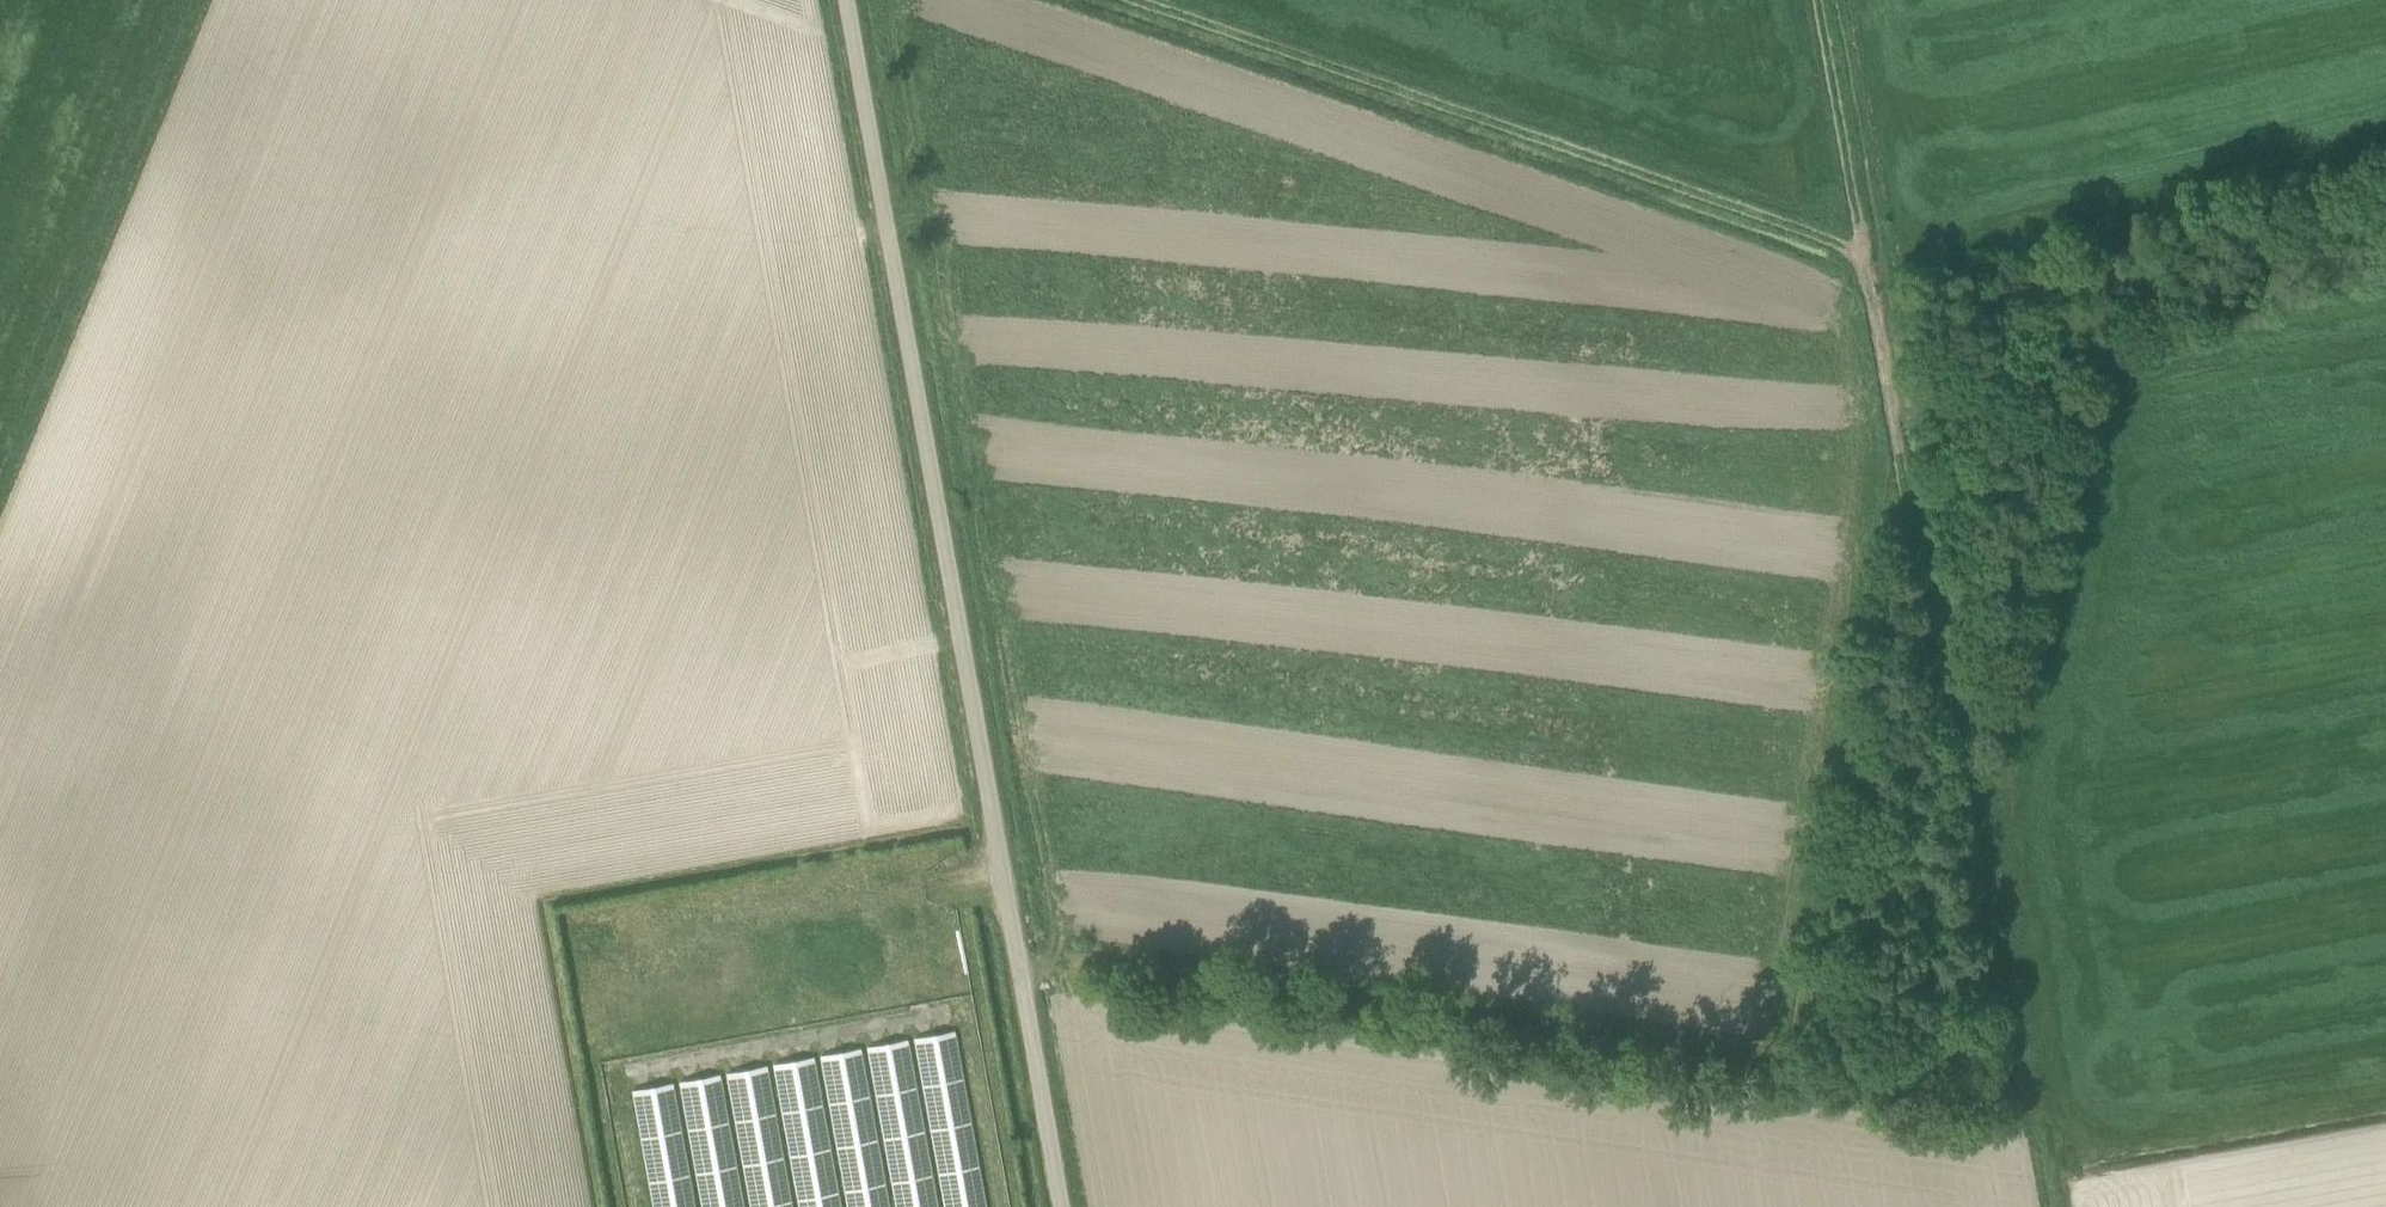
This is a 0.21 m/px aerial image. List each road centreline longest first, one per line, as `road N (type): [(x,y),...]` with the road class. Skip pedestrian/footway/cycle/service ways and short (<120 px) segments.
road 1 (unclassified): [(1052,1206),(847,0)]
road 2 (track): [(1010,968),(1044,966),(2016,1110)]

